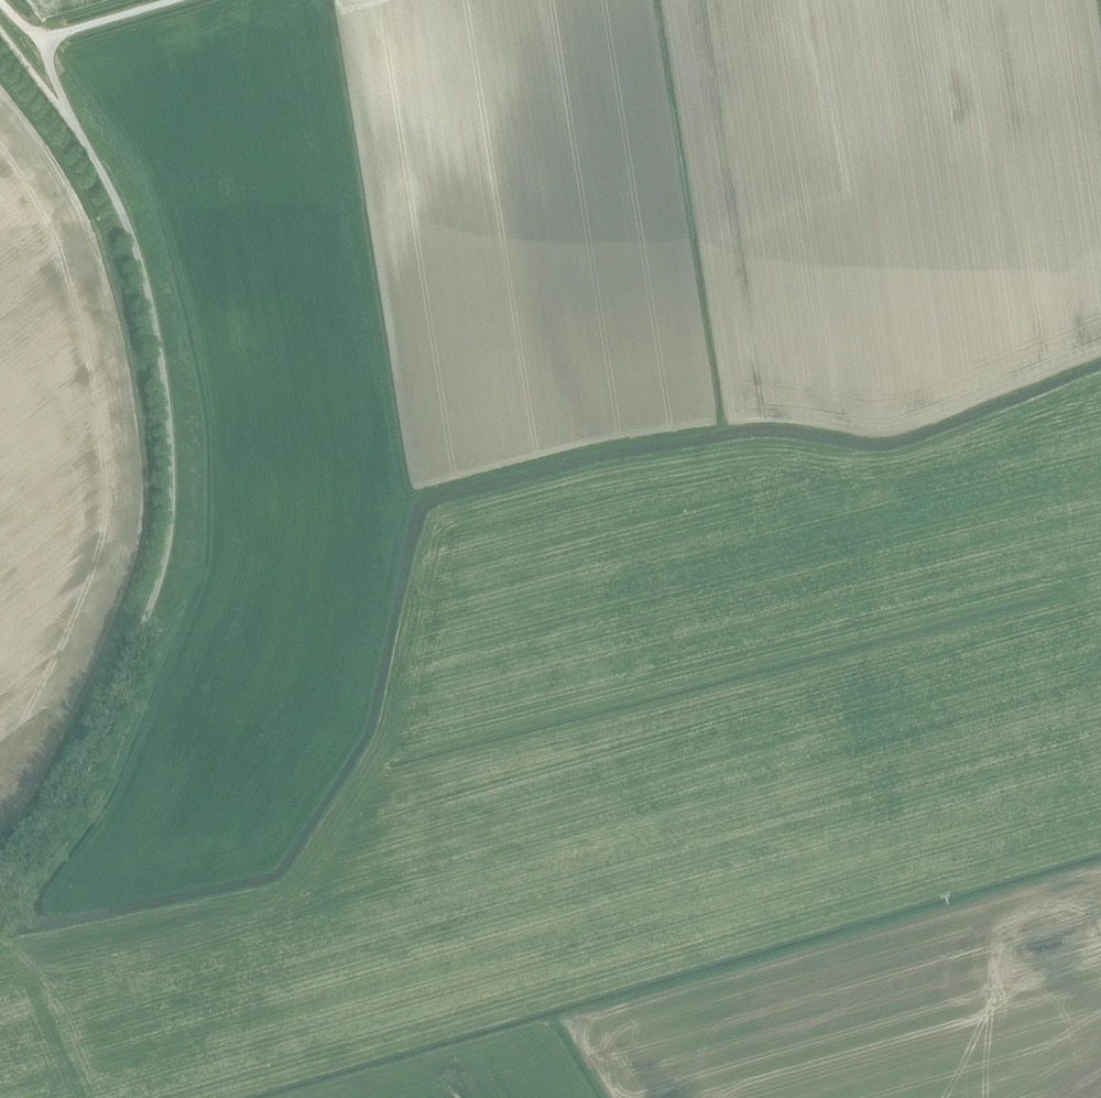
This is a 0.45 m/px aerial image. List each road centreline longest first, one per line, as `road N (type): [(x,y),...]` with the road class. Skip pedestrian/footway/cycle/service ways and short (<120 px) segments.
road 1 (unclassified): [(0,886),(65,790),(112,699),(152,605),(171,522),(164,376),(139,257),(46,48)]
road 2 (unclassified): [(46,48),(68,31),(178,0)]

